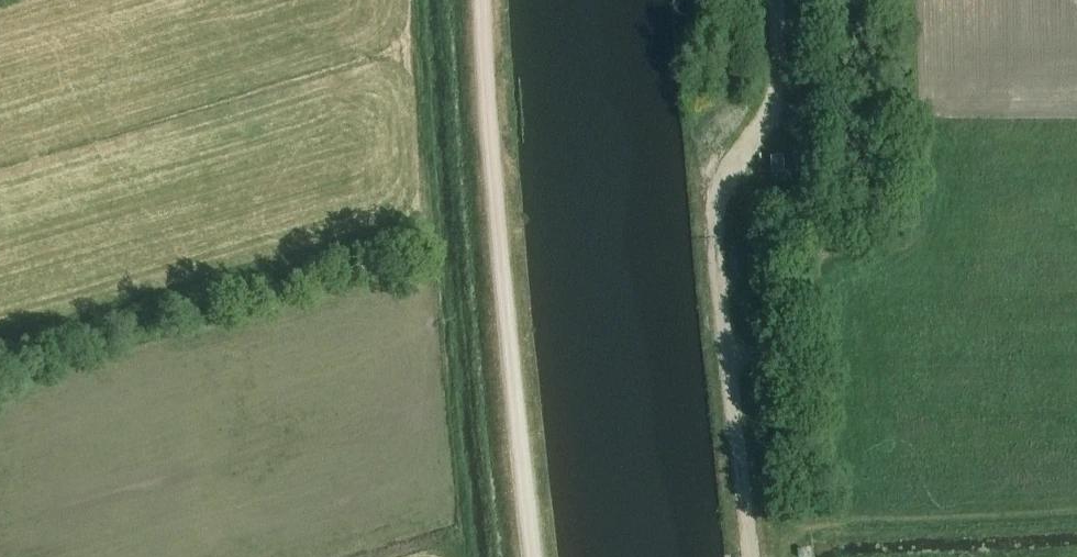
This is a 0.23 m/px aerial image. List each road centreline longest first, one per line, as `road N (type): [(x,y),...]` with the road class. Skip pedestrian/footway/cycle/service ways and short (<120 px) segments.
road 1 (track): [(768,0),(771,77),(721,188),(718,248),(751,556)]
road 2 (track): [(536,556),(483,0)]

